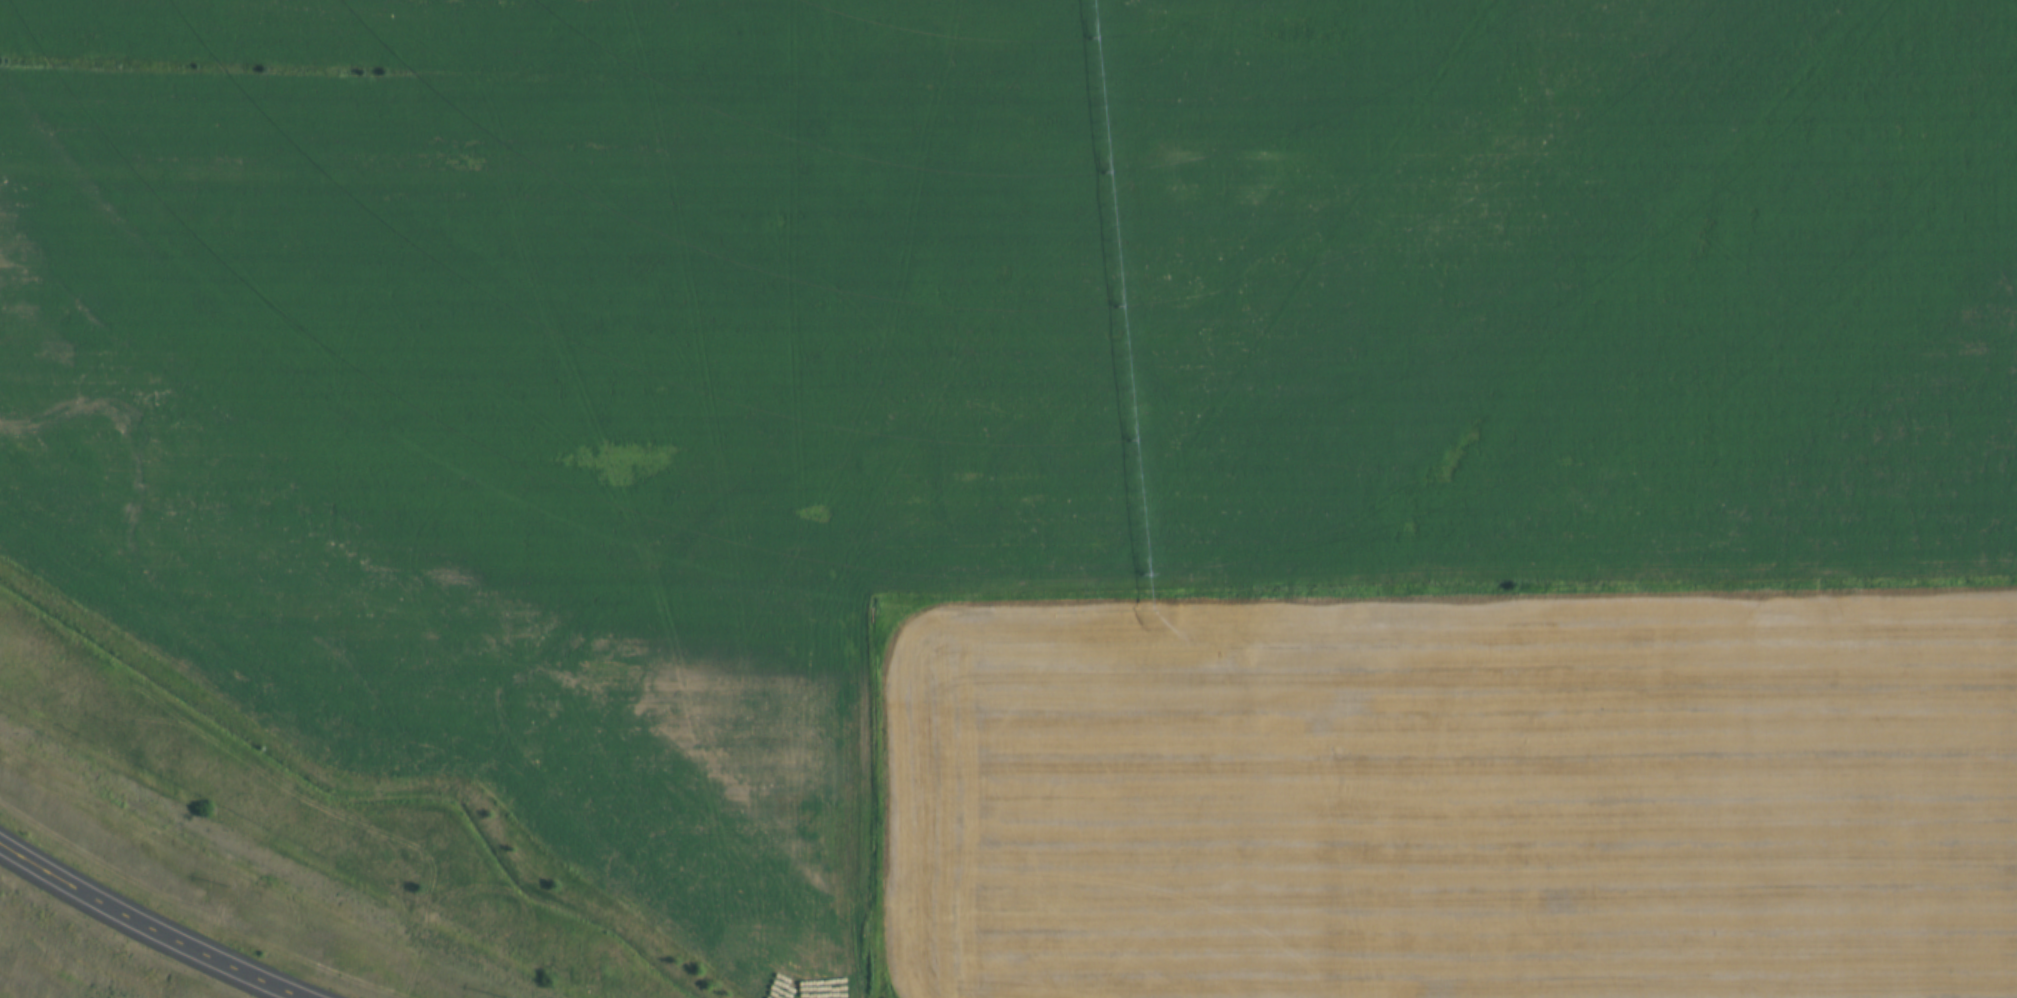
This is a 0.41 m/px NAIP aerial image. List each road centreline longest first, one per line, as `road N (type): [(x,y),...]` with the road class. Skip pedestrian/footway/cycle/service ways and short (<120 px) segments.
road 1 (track): [(966,997),(939,631),(861,512),(873,390),(851,0)]
road 2 (primary): [(319,997),(247,971),(0,847)]

